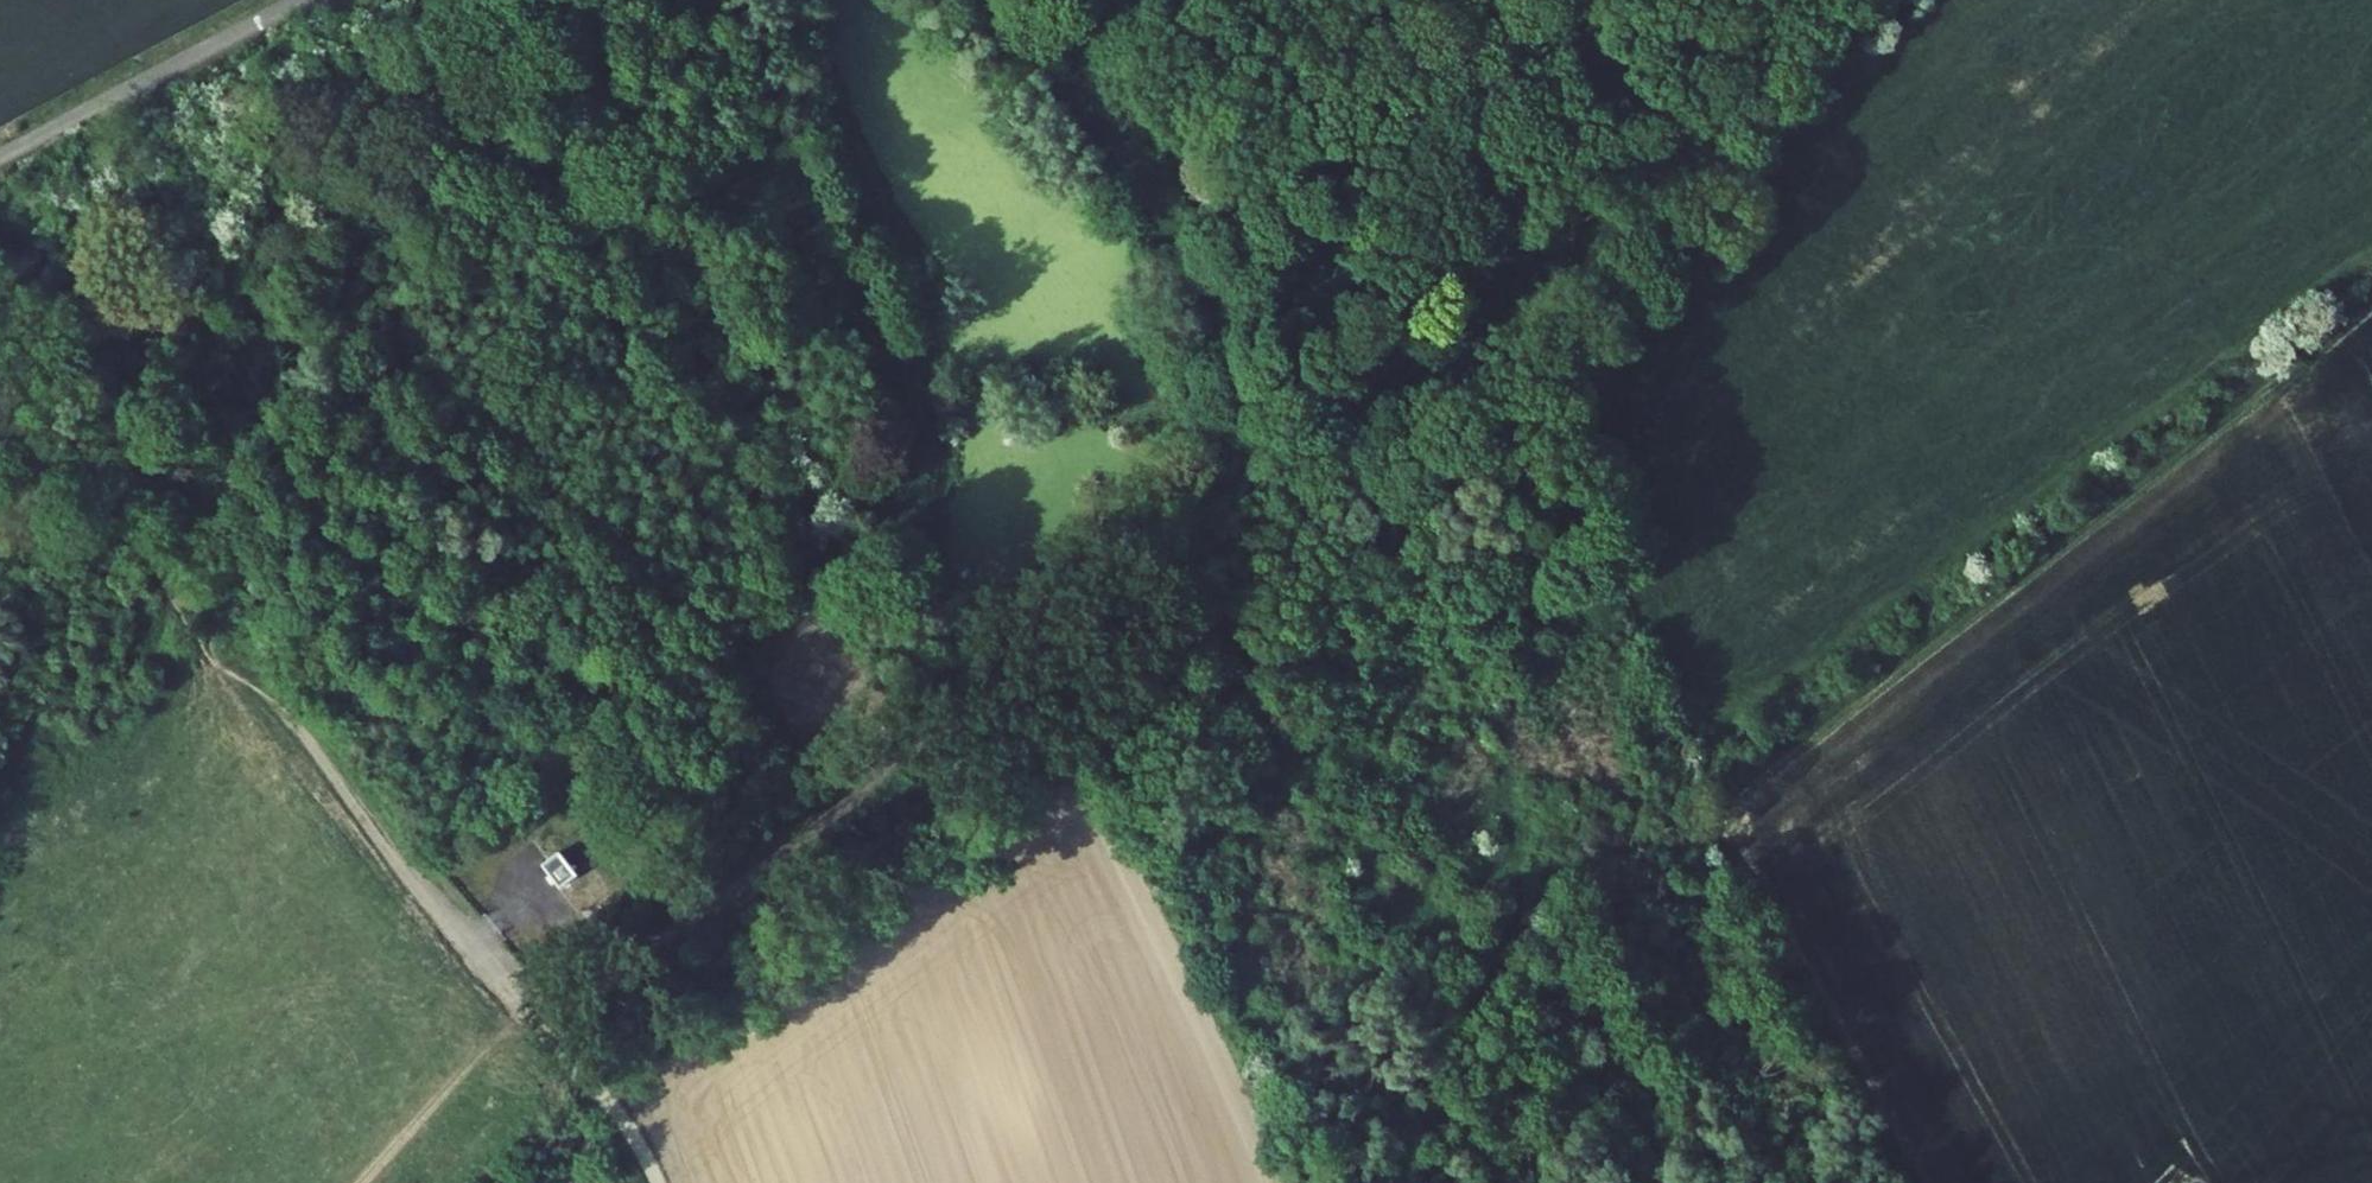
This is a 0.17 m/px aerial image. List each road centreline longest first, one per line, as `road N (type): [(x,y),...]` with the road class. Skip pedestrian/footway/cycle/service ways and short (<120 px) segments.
road 1 (unclassified): [(209,648),(222,667),(287,716),(400,870),(620,1118),(658,1182)]

